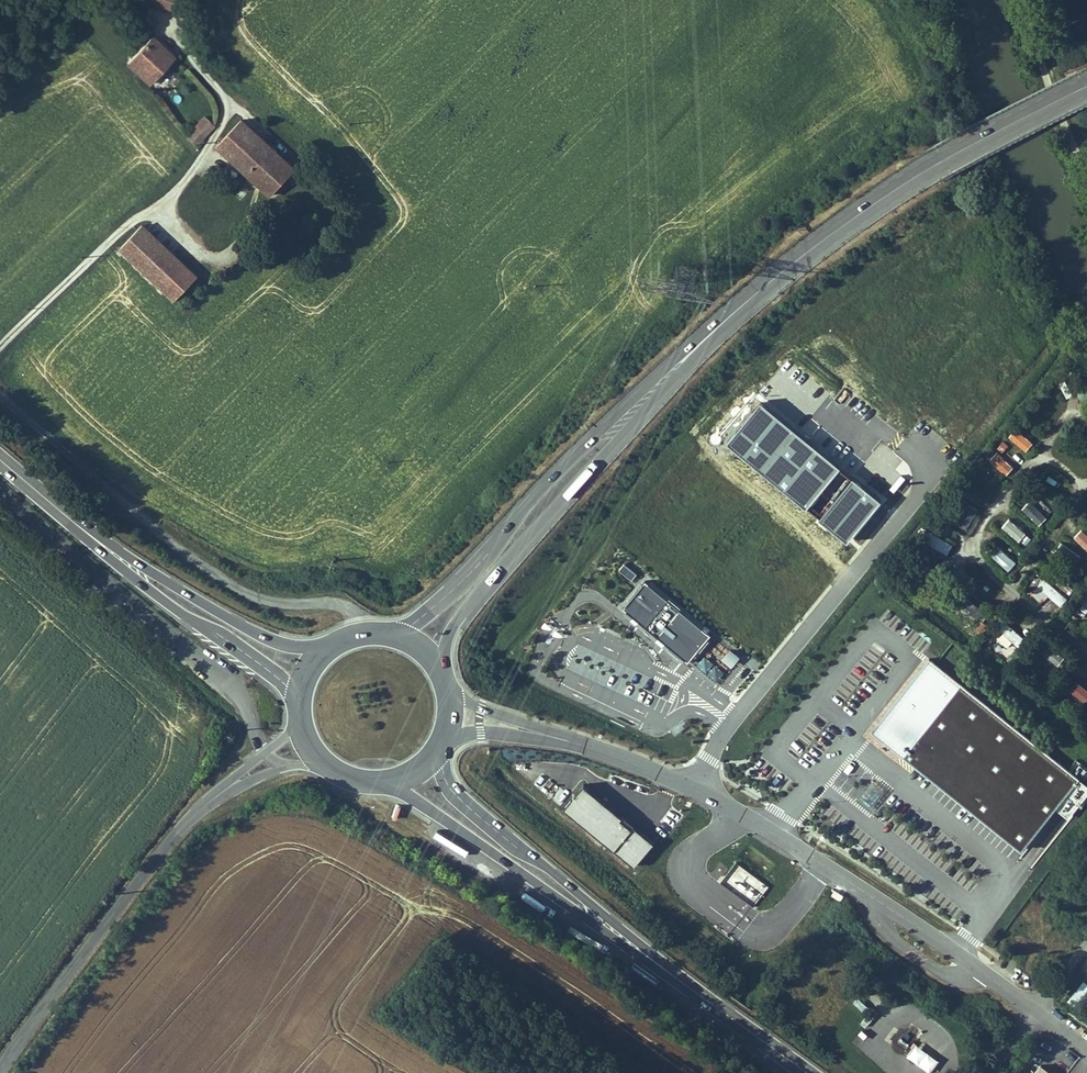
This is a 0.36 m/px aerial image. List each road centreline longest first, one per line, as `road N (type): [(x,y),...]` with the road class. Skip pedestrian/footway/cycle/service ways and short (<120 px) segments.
road 1 (primary): [(1086,83),(951,152),(849,219),(732,312),(524,526)]
road 2 (residential): [(695,788),(959,952),(1086,1047)]
road 3 (residential): [(695,788),(723,729),(940,467)]
road 4 (tertiary): [(229,788),(158,856),(0,1067)]
road 5 (primary): [(370,781),(402,793),(658,965)]
road 6 (primary): [(658,965),(452,793),(433,753)]
road 7 (primary): [(116,557),(298,698)]
road 8 (primary): [(321,650),(273,644),(116,557)]
road 9 (primary): [(658,965),(806,1072)]
road 10 (primary): [(524,526),(411,626),(392,633)]
road 11 (primary): [(440,671),(459,616),(524,526)]
road 12 (primary): [(0,458),(116,557)]
road 13 (residential): [(583,745),(447,694)]
road 14 (track): [(1086,139),(1051,63),(1053,42),(1086,21)]
road 15 (residential): [(440,736),(583,745)]

